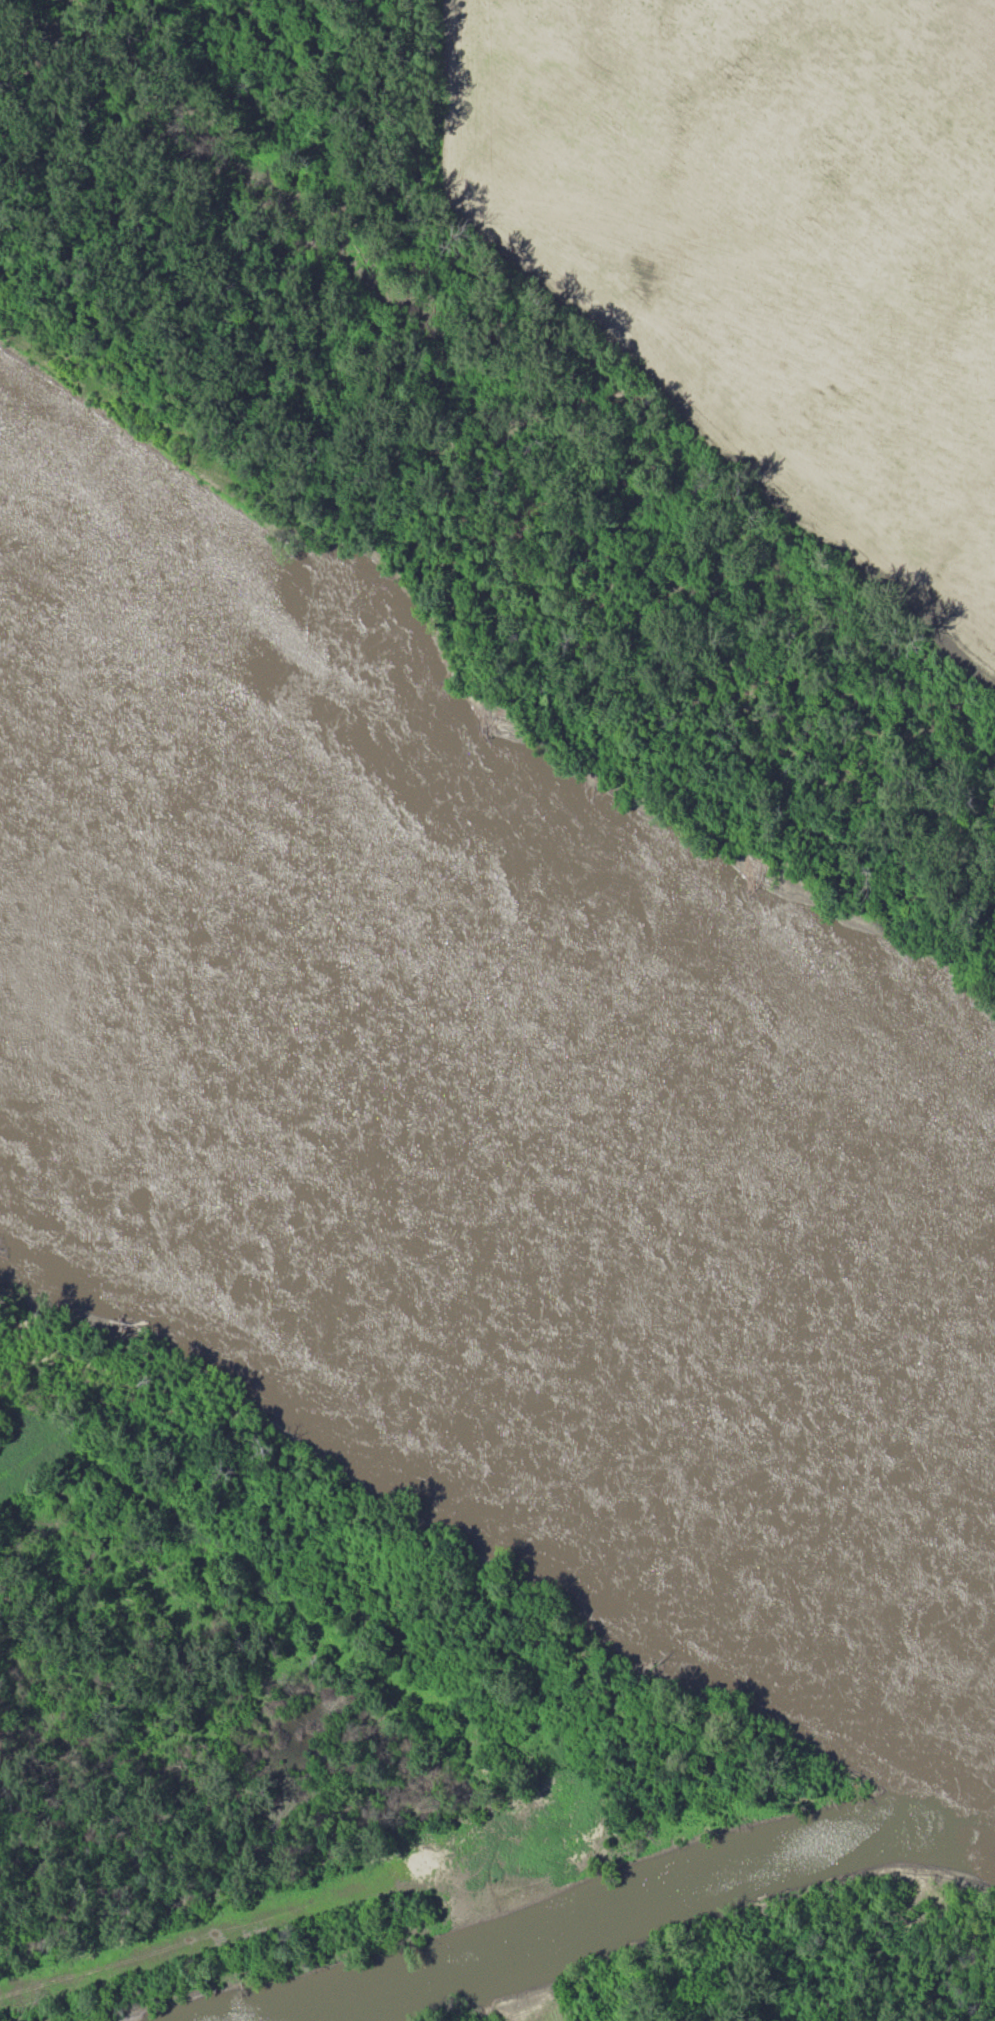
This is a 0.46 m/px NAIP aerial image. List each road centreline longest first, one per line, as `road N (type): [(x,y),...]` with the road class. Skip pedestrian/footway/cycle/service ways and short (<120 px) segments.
road 1 (track): [(440,0),(440,195)]

